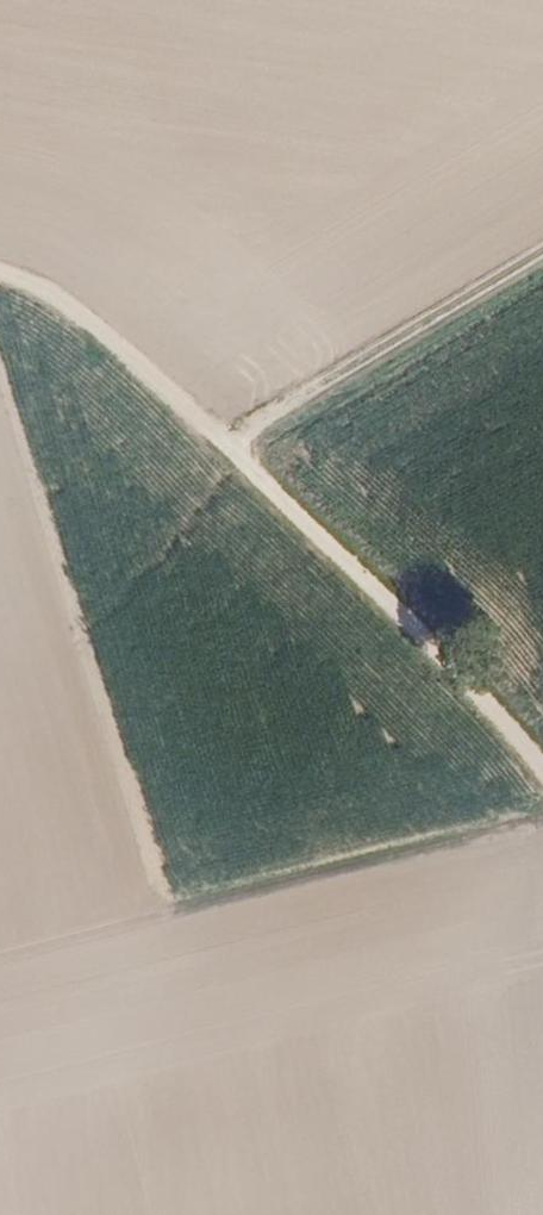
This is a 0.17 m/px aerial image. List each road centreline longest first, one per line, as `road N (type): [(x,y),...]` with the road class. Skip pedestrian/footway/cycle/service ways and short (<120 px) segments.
road 1 (track): [(542,776),(449,651),(237,446),(87,316),(0,273)]
road 2 (track): [(237,446),(542,252)]

